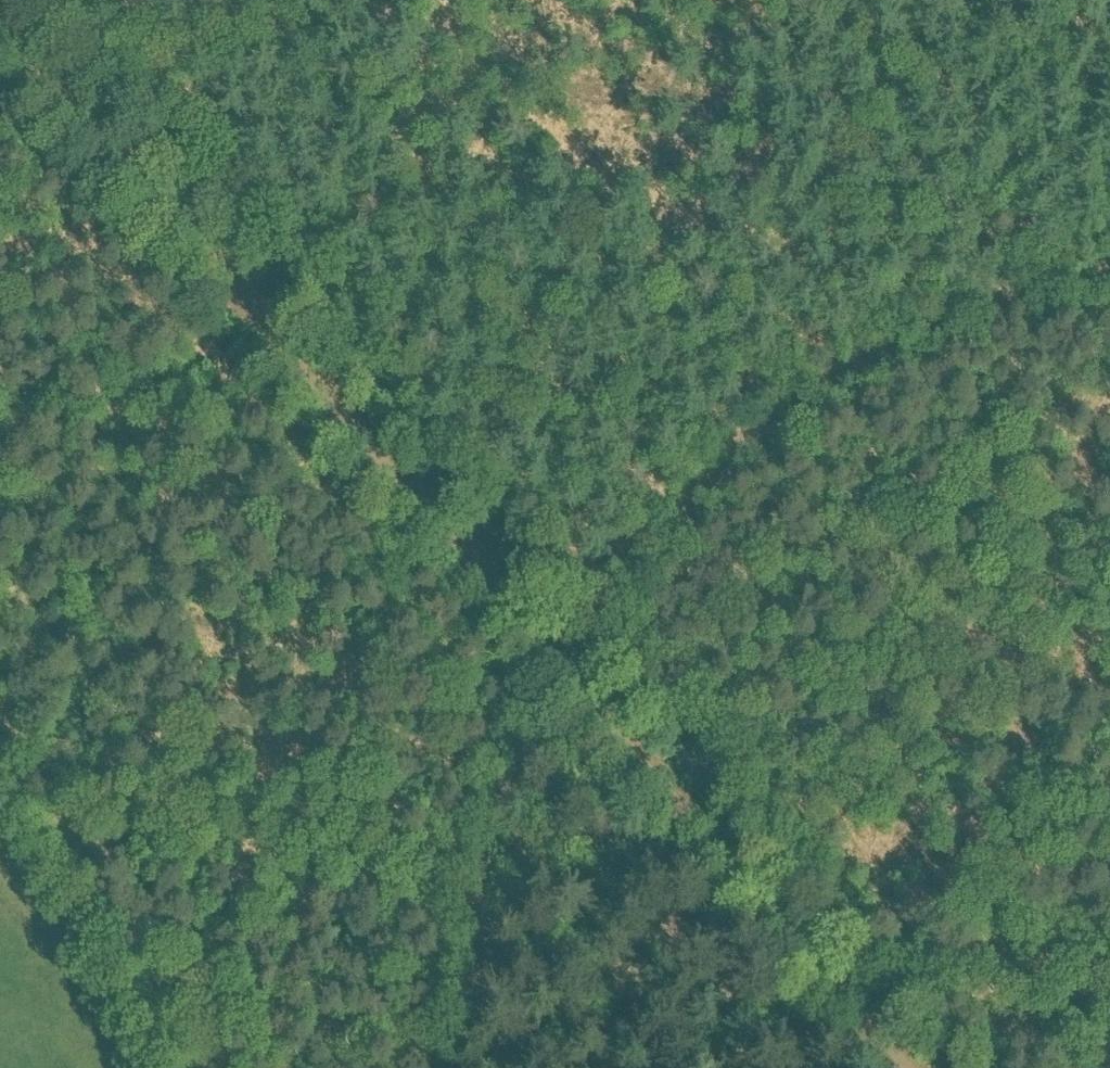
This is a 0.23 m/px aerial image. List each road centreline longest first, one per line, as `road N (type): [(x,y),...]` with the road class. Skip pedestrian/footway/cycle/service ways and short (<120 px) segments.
road 1 (track): [(0,12),(904,1067)]
road 2 (track): [(1105,266),(1043,278),(868,338),(807,377),(727,442),(591,638),(574,681)]
road 3 (track): [(452,1067),(505,799),(574,681)]
road 4 (track): [(0,854),(139,1067)]

